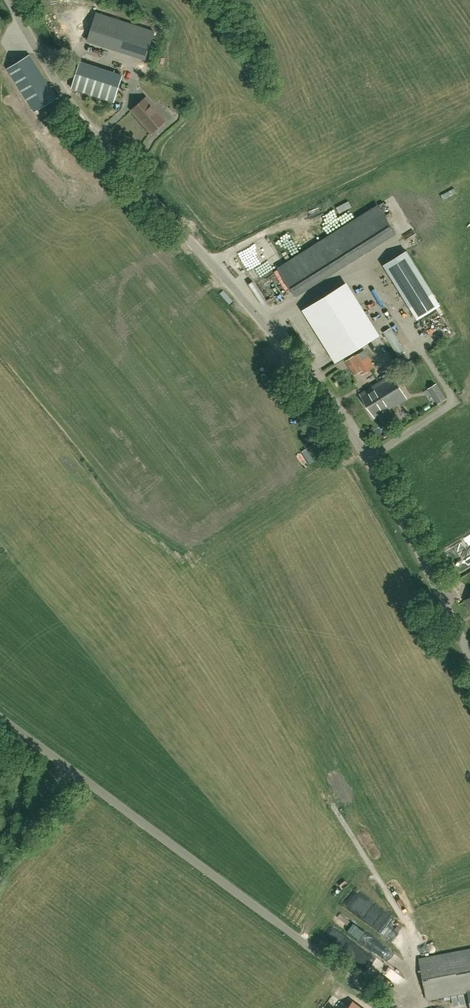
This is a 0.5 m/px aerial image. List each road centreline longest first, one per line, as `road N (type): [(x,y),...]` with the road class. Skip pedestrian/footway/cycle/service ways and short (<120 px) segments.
road 1 (unclassified): [(469,659),(379,477),(341,419),(123,167),(8,0)]
road 2 (unclassified): [(391,1007),(0,717)]

